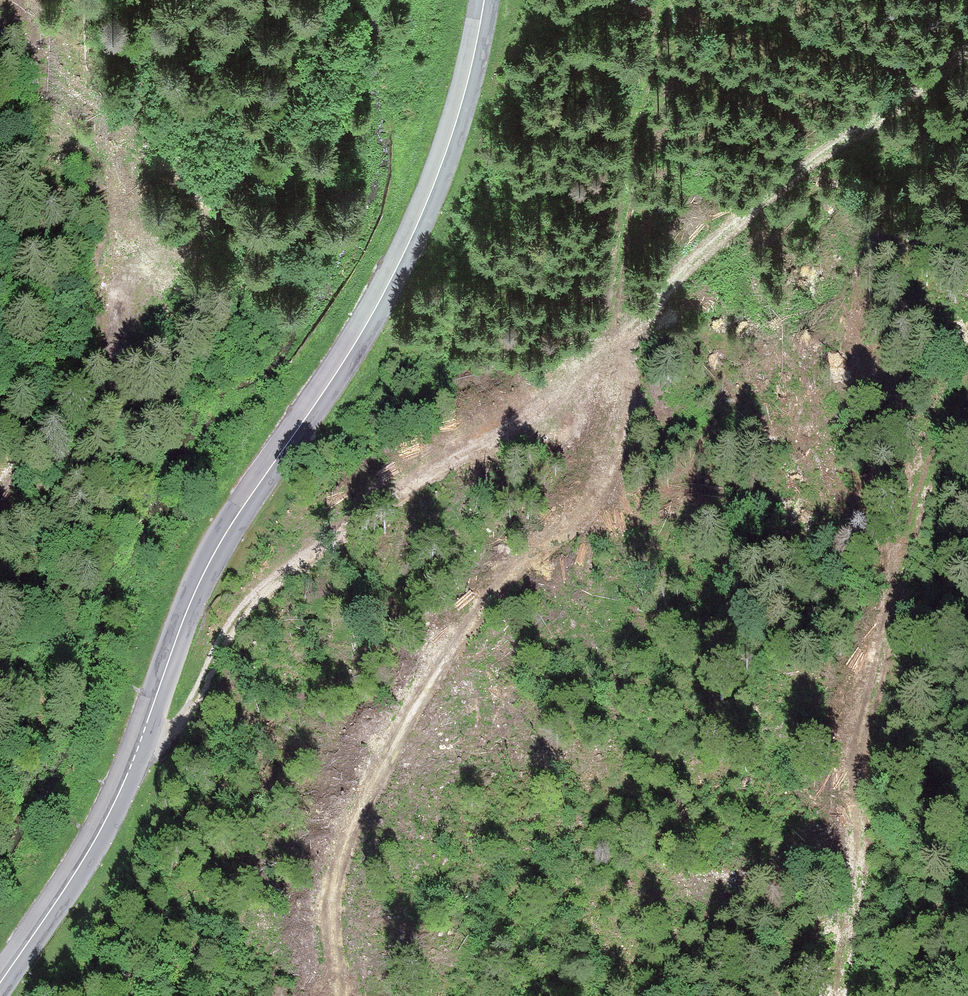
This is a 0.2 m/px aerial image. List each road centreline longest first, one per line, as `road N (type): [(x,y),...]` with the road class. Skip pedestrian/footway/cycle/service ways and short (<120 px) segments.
road 1 (secondary): [(0,976),(115,809),(194,587),(234,514),(375,310),(429,209),(477,58),(485,0)]
road 2 (track): [(617,345),(631,376),(630,414),(615,476),(574,528),(513,576),(413,715),(338,879),(337,995)]
road 3 (track): [(967,384),(919,495),(895,592),(845,995)]
road 4 (track): [(144,733),(183,718),(243,616),(285,575),(444,463),(541,413),(617,345)]
road 5 (track): [(0,514),(264,117),(315,0)]
road 6 (track): [(967,43),(766,194),(617,345)]

